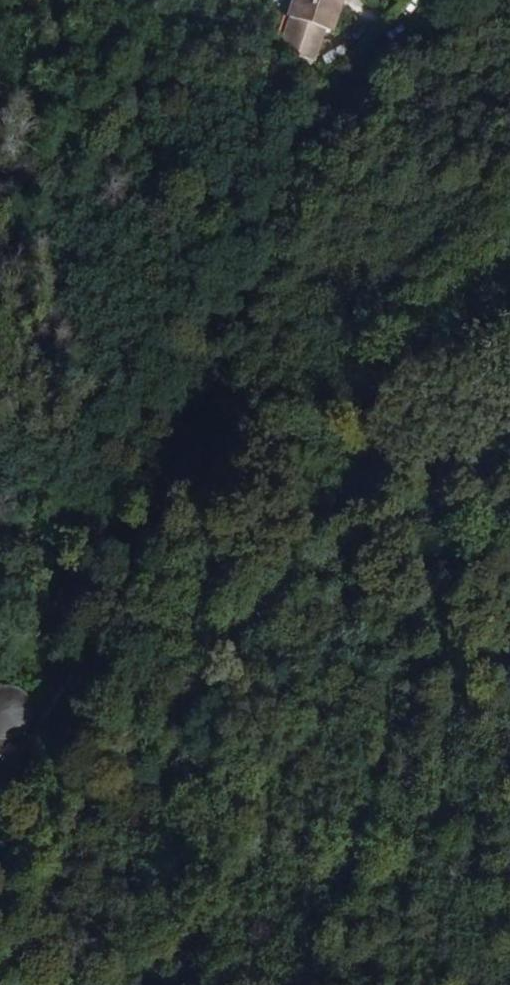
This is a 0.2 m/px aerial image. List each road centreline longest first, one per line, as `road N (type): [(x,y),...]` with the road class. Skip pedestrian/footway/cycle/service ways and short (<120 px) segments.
road 1 (track): [(353,67),(159,495),(0,798)]
road 2 (track): [(509,413),(475,448),(276,591),(180,735),(187,984)]

